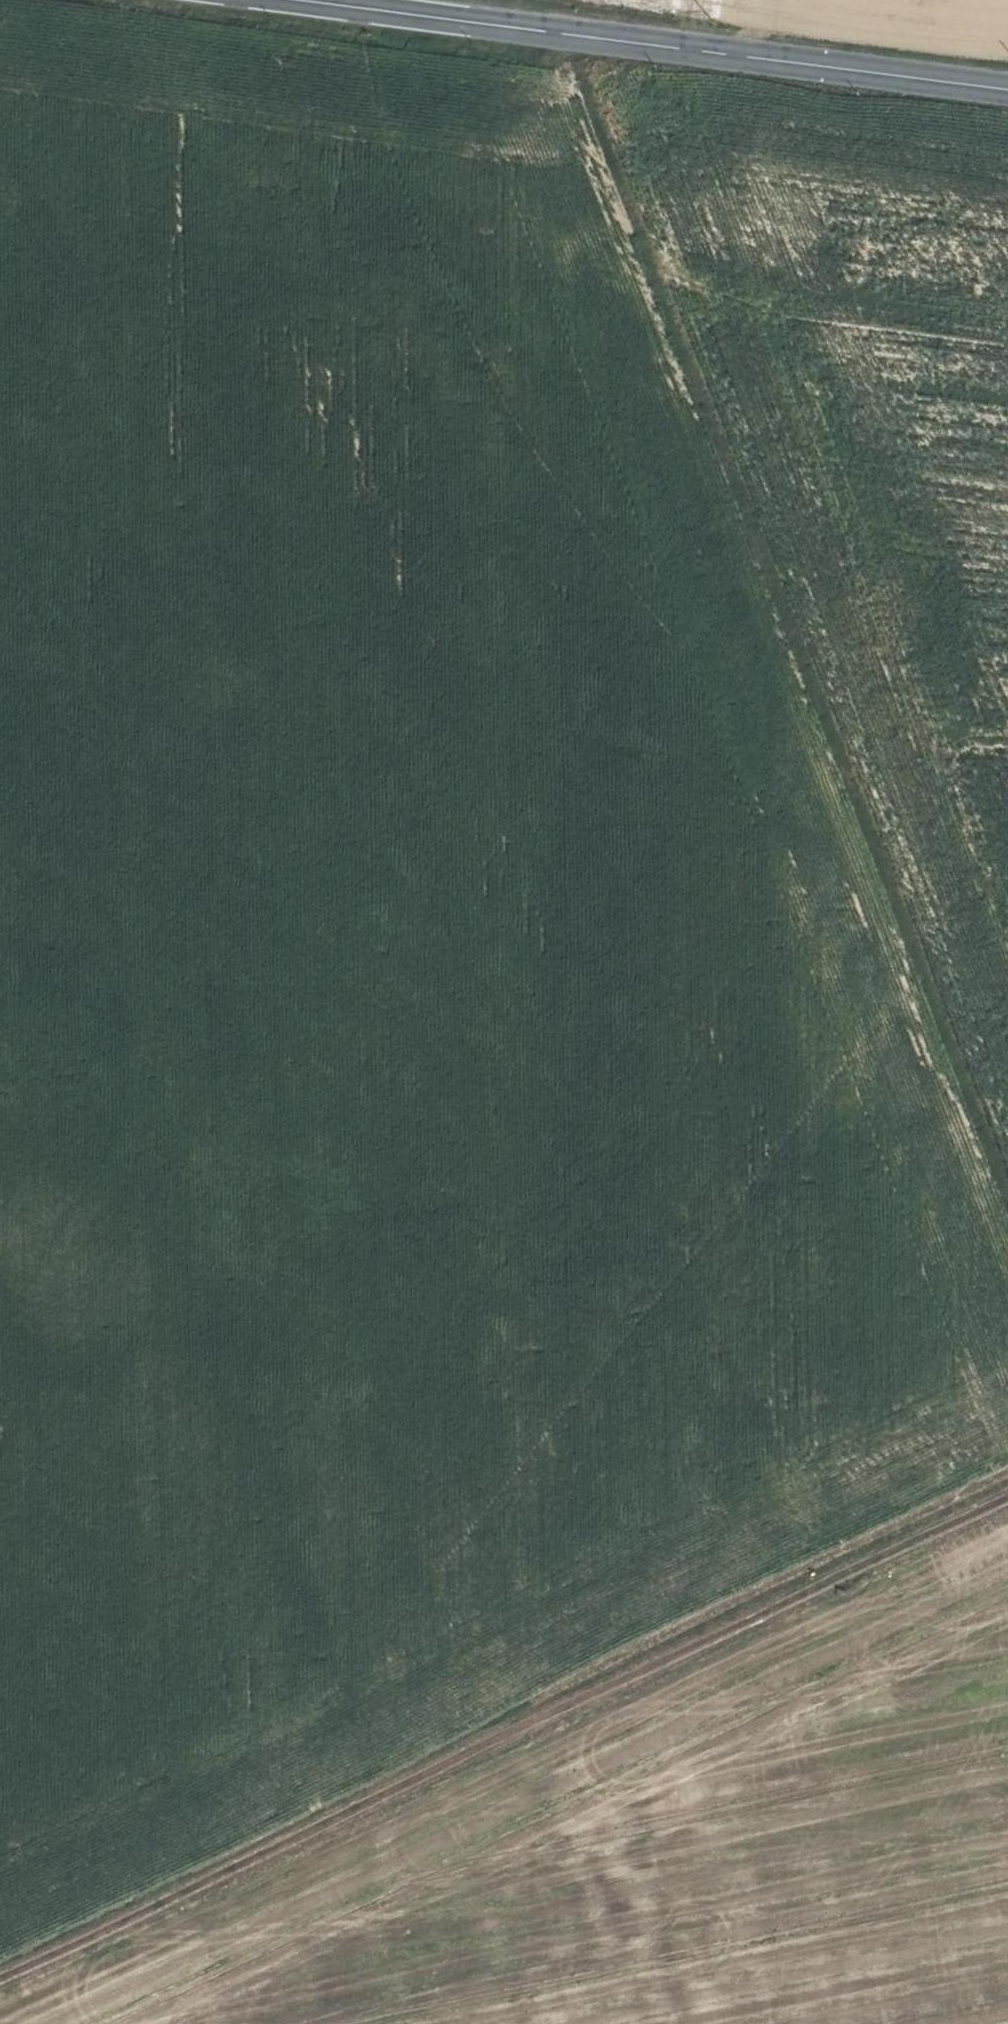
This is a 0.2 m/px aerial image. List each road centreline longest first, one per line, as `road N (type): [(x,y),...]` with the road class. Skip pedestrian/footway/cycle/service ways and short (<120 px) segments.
road 1 (track): [(0,1982),(1007,1503)]
road 2 (secondary): [(239,0),(1007,98)]

